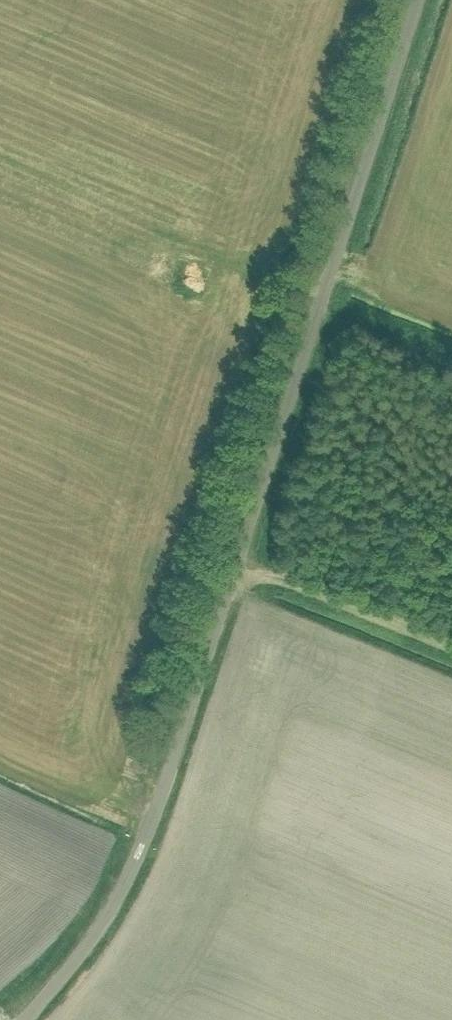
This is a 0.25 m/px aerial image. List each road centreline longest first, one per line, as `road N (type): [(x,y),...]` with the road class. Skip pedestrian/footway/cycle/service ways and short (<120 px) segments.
road 1 (unclassified): [(27,1019),(97,933),(143,841),(419,0)]
road 2 (track): [(236,561),(451,645)]
road 3 (track): [(451,354),(322,301)]

